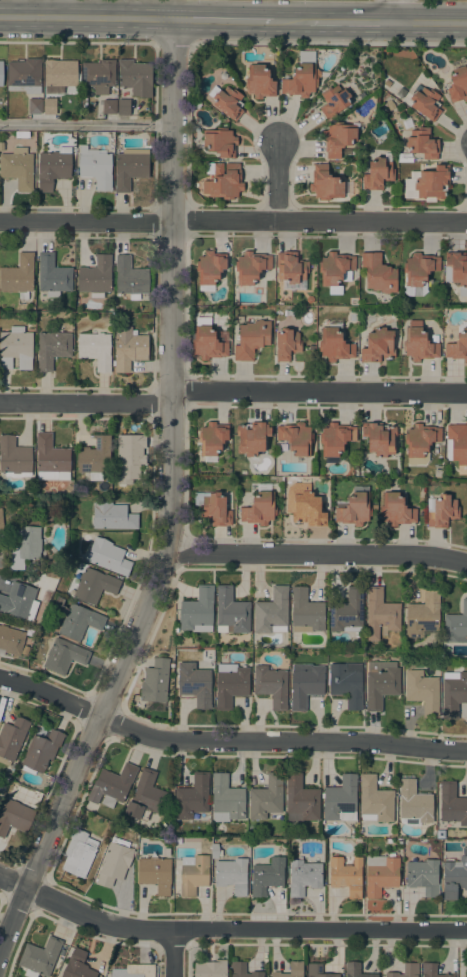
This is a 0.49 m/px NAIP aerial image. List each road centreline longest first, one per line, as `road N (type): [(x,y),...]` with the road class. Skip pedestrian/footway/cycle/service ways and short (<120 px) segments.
road 1 (residential): [(0,945),(145,606),(168,529),(173,19)]
road 2 (tertiary): [(466,930),(131,927),(0,876)]
road 3 (residential): [(466,750),(175,740),(99,715)]
road 4 (residential): [(466,563),(417,554),(162,552)]
road 5 (residential): [(466,392),(170,390)]
road 6 (residential): [(171,220),(466,222)]
road 7 (secondary): [(0,17),(173,19)]
road 8 (residential): [(171,224),(0,222)]
road 9 (residential): [(170,403),(0,402)]

